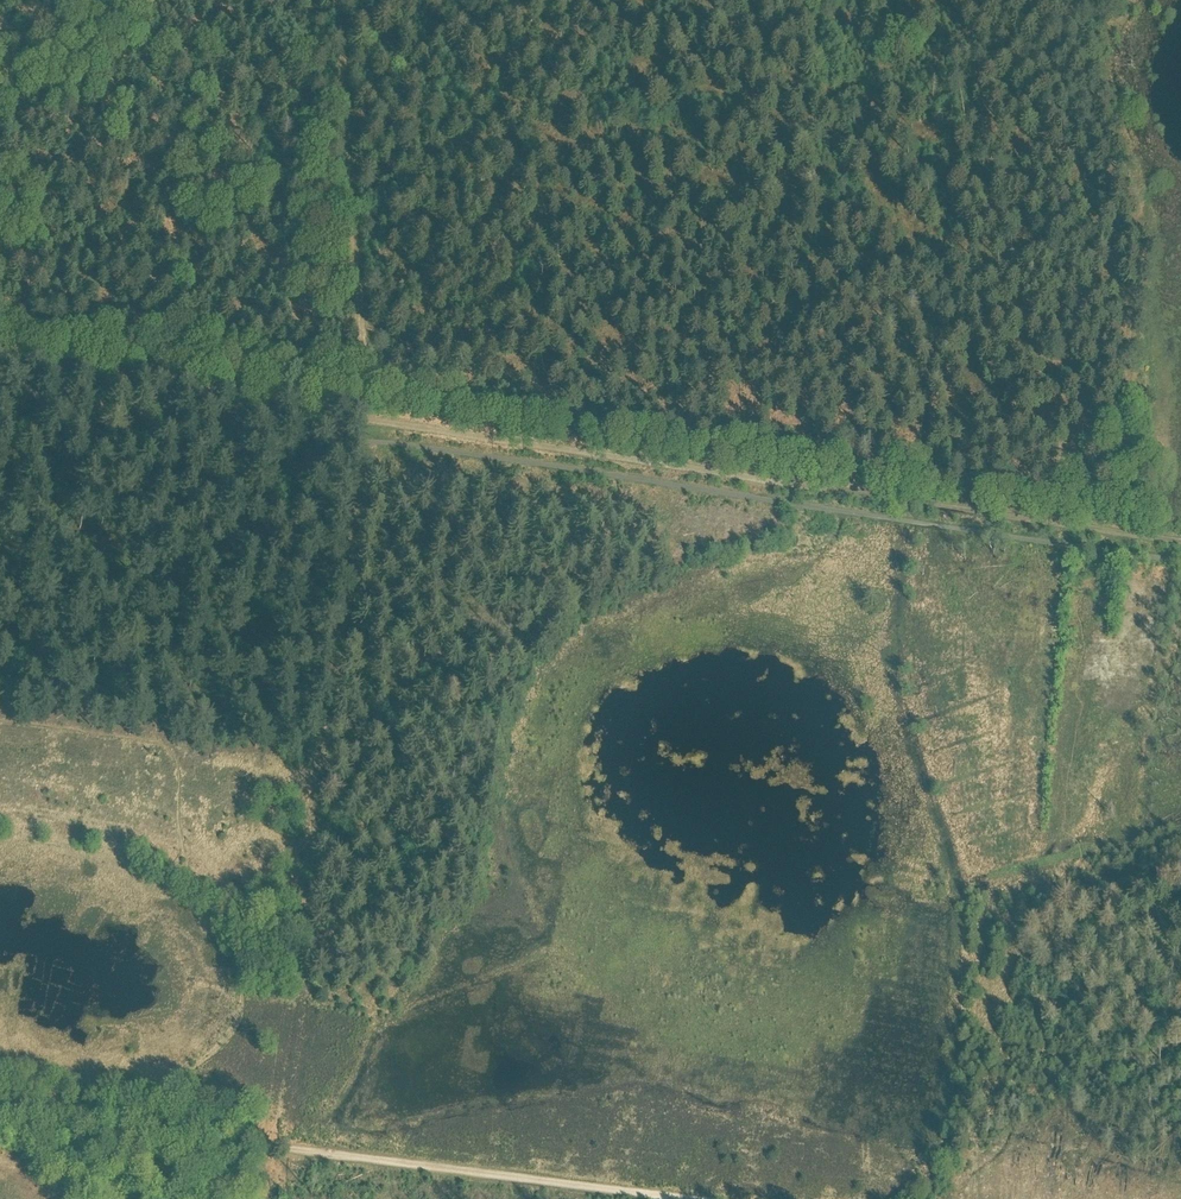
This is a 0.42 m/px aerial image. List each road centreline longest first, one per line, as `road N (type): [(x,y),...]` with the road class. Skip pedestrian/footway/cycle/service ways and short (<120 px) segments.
road 1 (track): [(1180,543),(0,365)]
road 2 (track): [(337,0),(363,419)]
road 3 (track): [(696,1198),(445,1167)]
road 4 (track): [(445,1167),(281,1146)]
road 5 (track): [(163,1128),(0,1104)]

